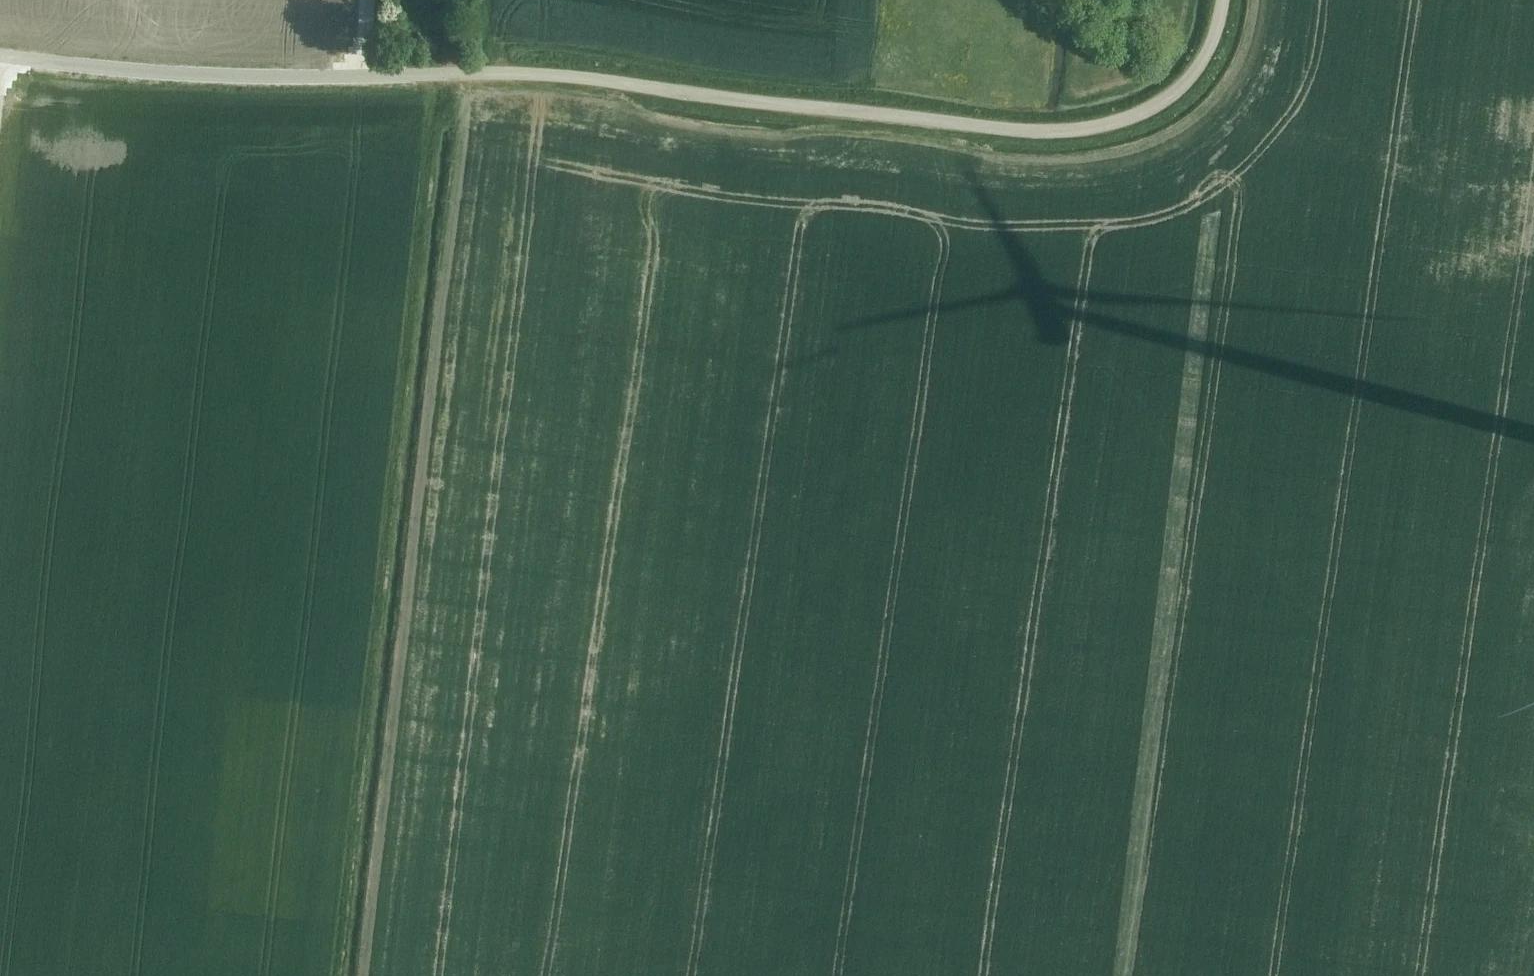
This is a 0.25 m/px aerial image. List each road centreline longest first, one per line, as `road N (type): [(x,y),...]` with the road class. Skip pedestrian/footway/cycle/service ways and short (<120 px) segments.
road 1 (unclassified): [(0,53),(146,68),(559,72),(1064,132),(1139,113),(1187,83),(1216,35),(1224,0)]

